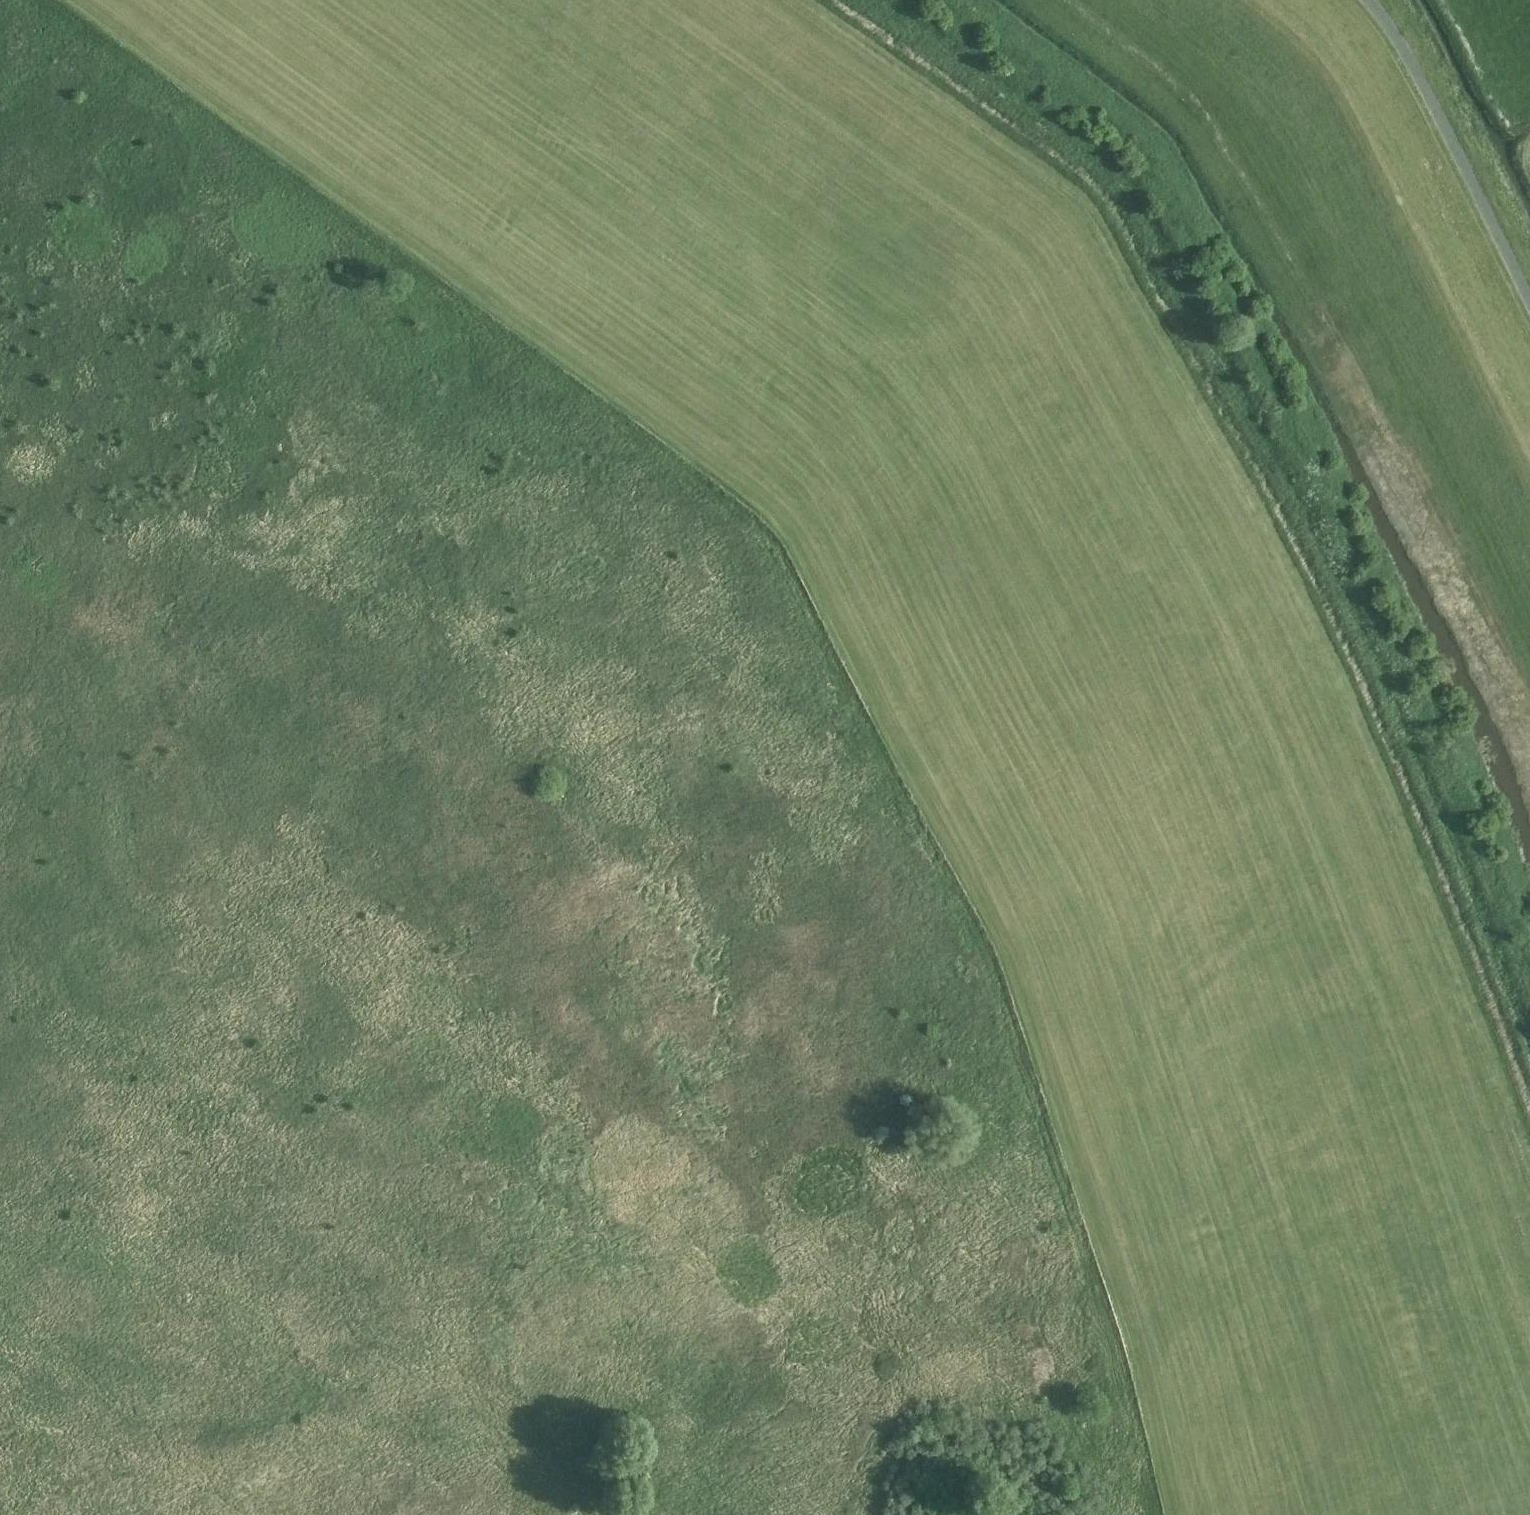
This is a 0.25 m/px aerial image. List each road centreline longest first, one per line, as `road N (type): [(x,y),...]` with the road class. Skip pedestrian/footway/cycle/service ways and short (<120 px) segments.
road 1 (track): [(1529,307),(1408,62),(1361,0)]

